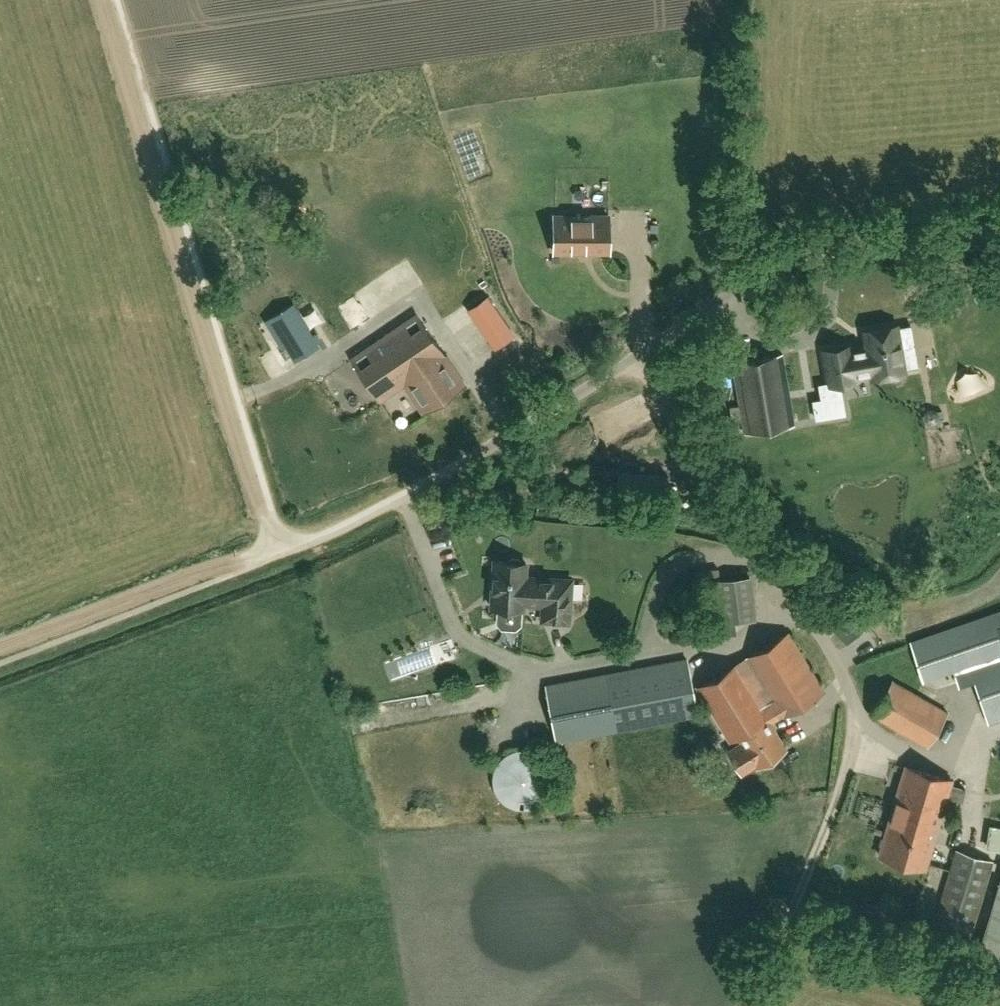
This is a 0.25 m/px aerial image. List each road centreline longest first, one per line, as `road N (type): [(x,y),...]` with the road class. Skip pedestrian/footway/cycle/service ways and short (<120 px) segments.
road 1 (unclassified): [(474,456),(786,264),(862,245),(999,233)]
road 2 (track): [(106,0),(274,550)]
road 3 (track): [(249,558),(0,649)]
road 4 (track): [(249,558),(335,530),(474,456)]

